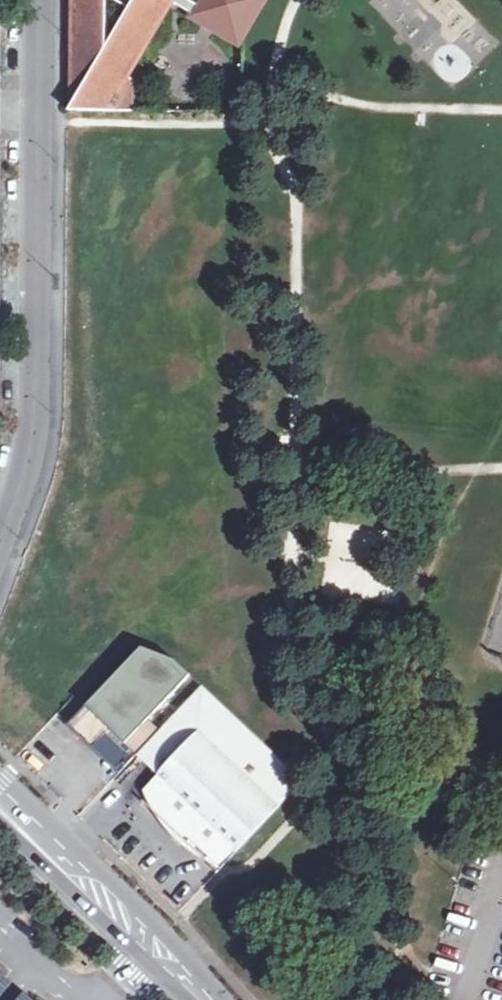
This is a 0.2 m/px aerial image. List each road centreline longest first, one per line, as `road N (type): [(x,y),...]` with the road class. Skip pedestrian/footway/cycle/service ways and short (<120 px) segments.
road 1 (unclassified): [(0,522),(34,413),(41,0)]
road 2 (secondary): [(0,792),(214,999)]
road 3 (residential): [(457,999),(501,876)]

